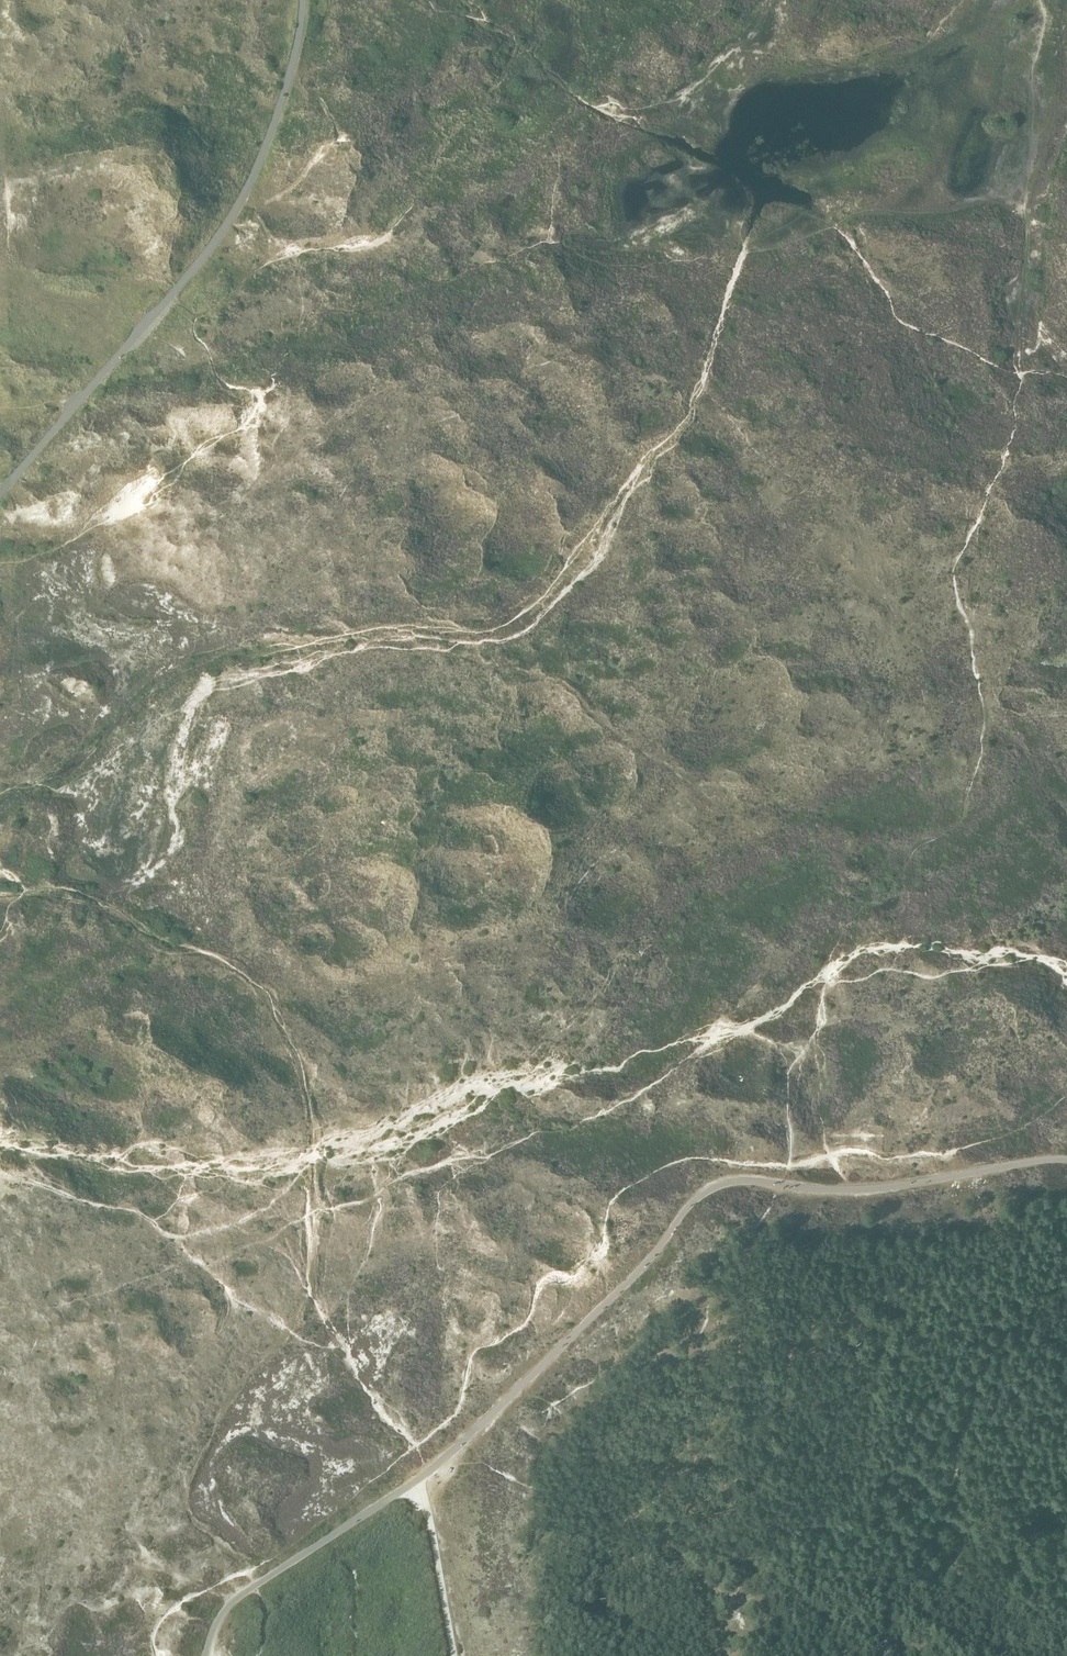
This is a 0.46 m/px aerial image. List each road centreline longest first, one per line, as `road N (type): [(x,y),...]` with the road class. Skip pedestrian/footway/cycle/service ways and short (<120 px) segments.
road 1 (track): [(1066,1269),(1004,1322),(981,1362),(966,1426)]

